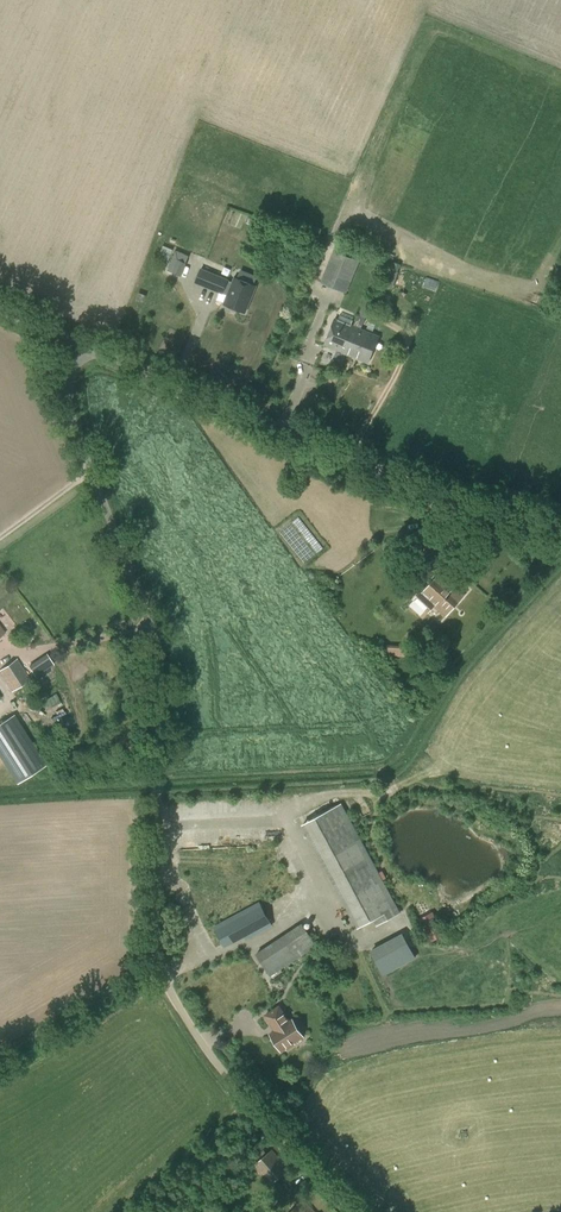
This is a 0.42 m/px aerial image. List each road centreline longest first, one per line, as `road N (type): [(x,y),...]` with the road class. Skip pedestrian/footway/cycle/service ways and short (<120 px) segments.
road 1 (unclassified): [(350,1211),(217,1064),(162,975),(159,657),(74,426),(72,341)]
road 2 (unclassified): [(72,341),(463,503),(560,527)]
road 3 (track): [(560,740),(487,753),(437,777),(354,794)]

